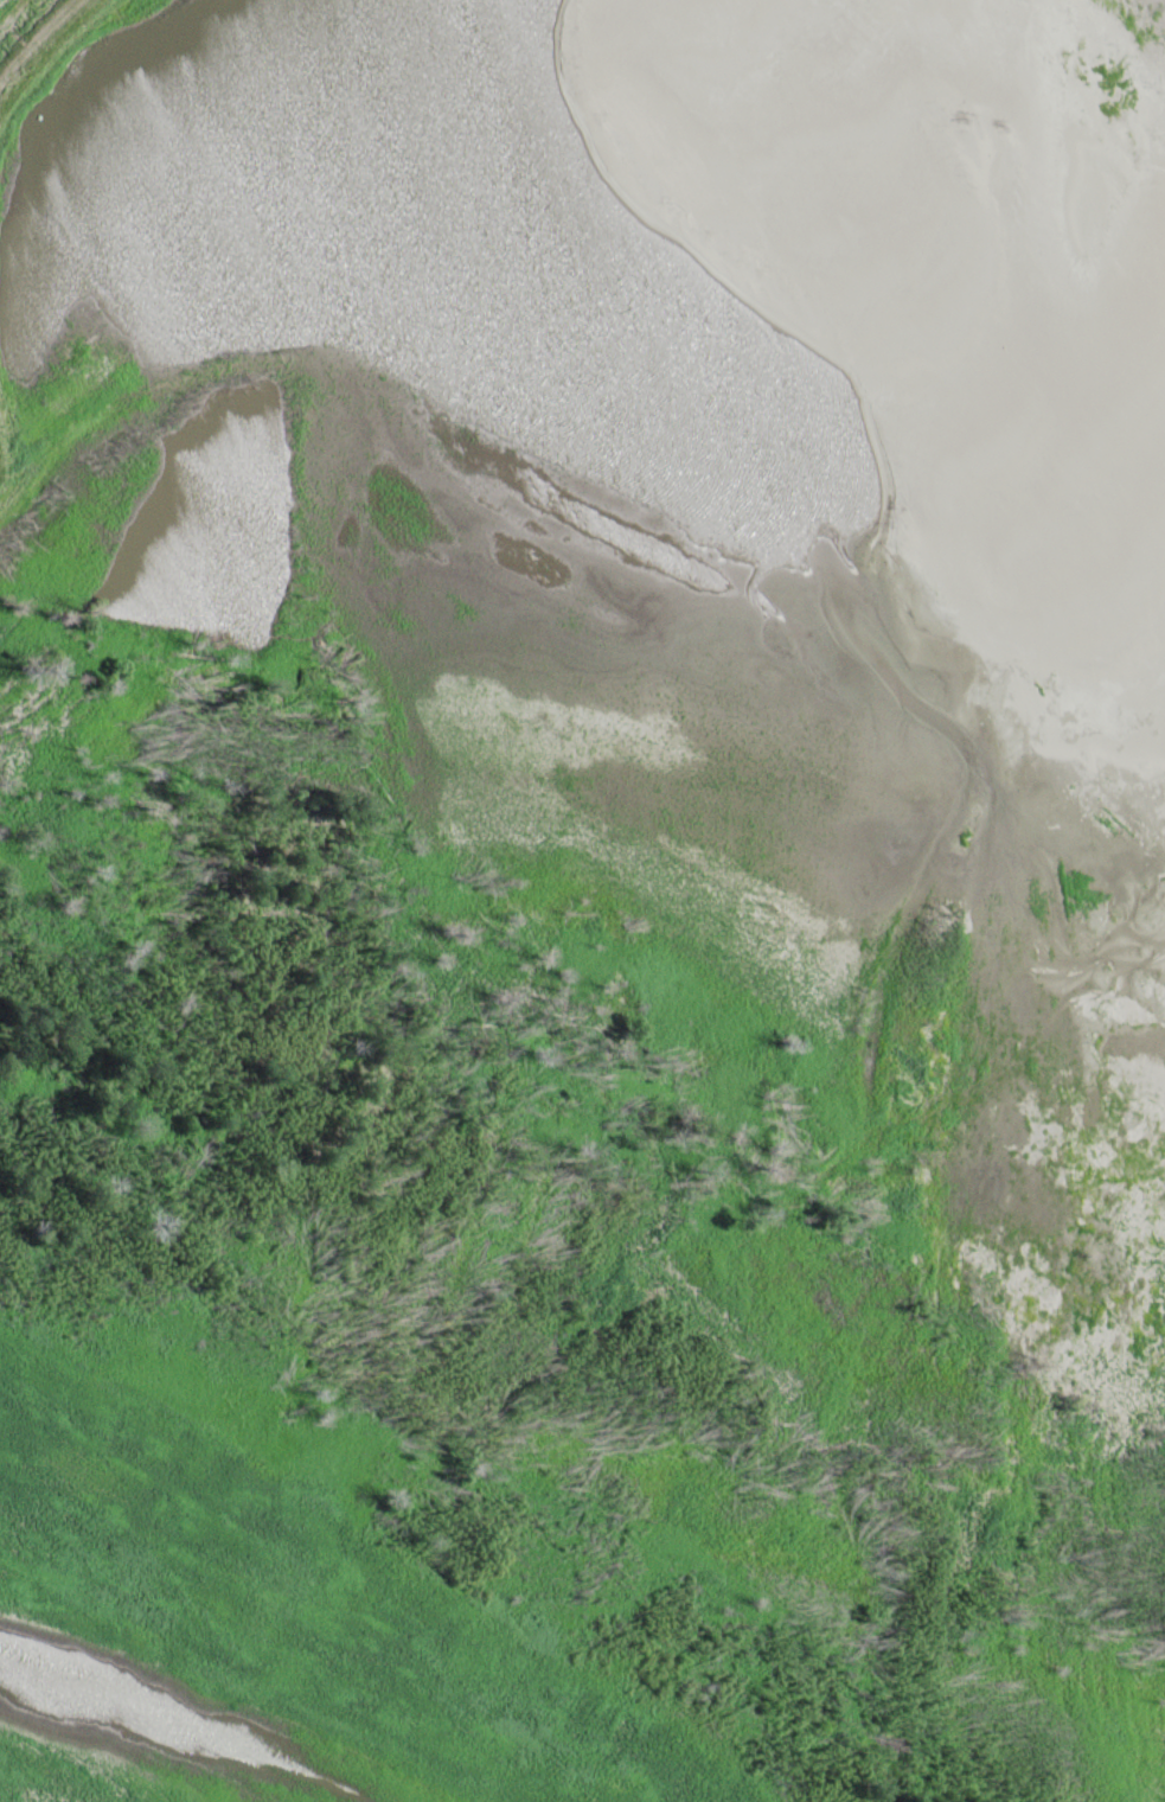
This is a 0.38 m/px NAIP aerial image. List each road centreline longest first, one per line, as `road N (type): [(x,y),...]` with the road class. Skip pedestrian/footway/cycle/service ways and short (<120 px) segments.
road 1 (residential): [(522,0),(0,460)]

